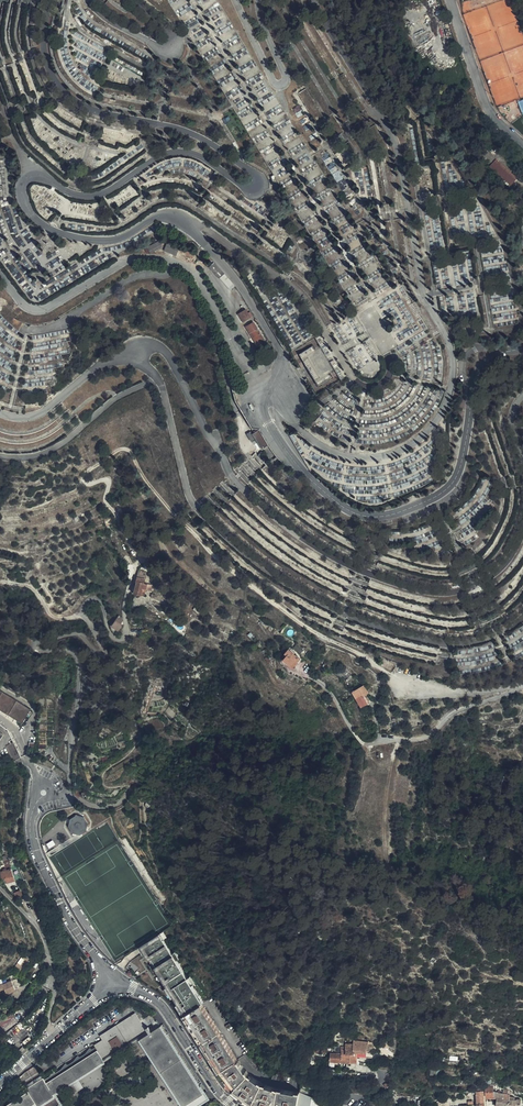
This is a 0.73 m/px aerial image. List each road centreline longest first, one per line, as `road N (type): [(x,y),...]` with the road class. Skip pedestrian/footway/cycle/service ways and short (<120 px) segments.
road 1 (unclassified): [(49,0),(45,53),(71,97),(99,112),(184,130),(260,182),(249,189),(202,157),(178,152),(93,195),(28,178),(29,210),(53,230),(92,240),(126,236),(162,216),(196,233),(243,290),(281,353),(264,416),(311,483),(333,501),(380,517),(444,491),(462,457),(477,369),(522,348)]
road 2 (residential): [(43,793),(30,822),(34,850),(111,986)]
road 3 (residential): [(111,986),(133,989),(164,1008),(232,1105)]
road 4 (residential): [(53,1035),(47,950),(30,916),(0,890)]
road 5 (unclassified): [(522,143),(482,95),(452,0)]

